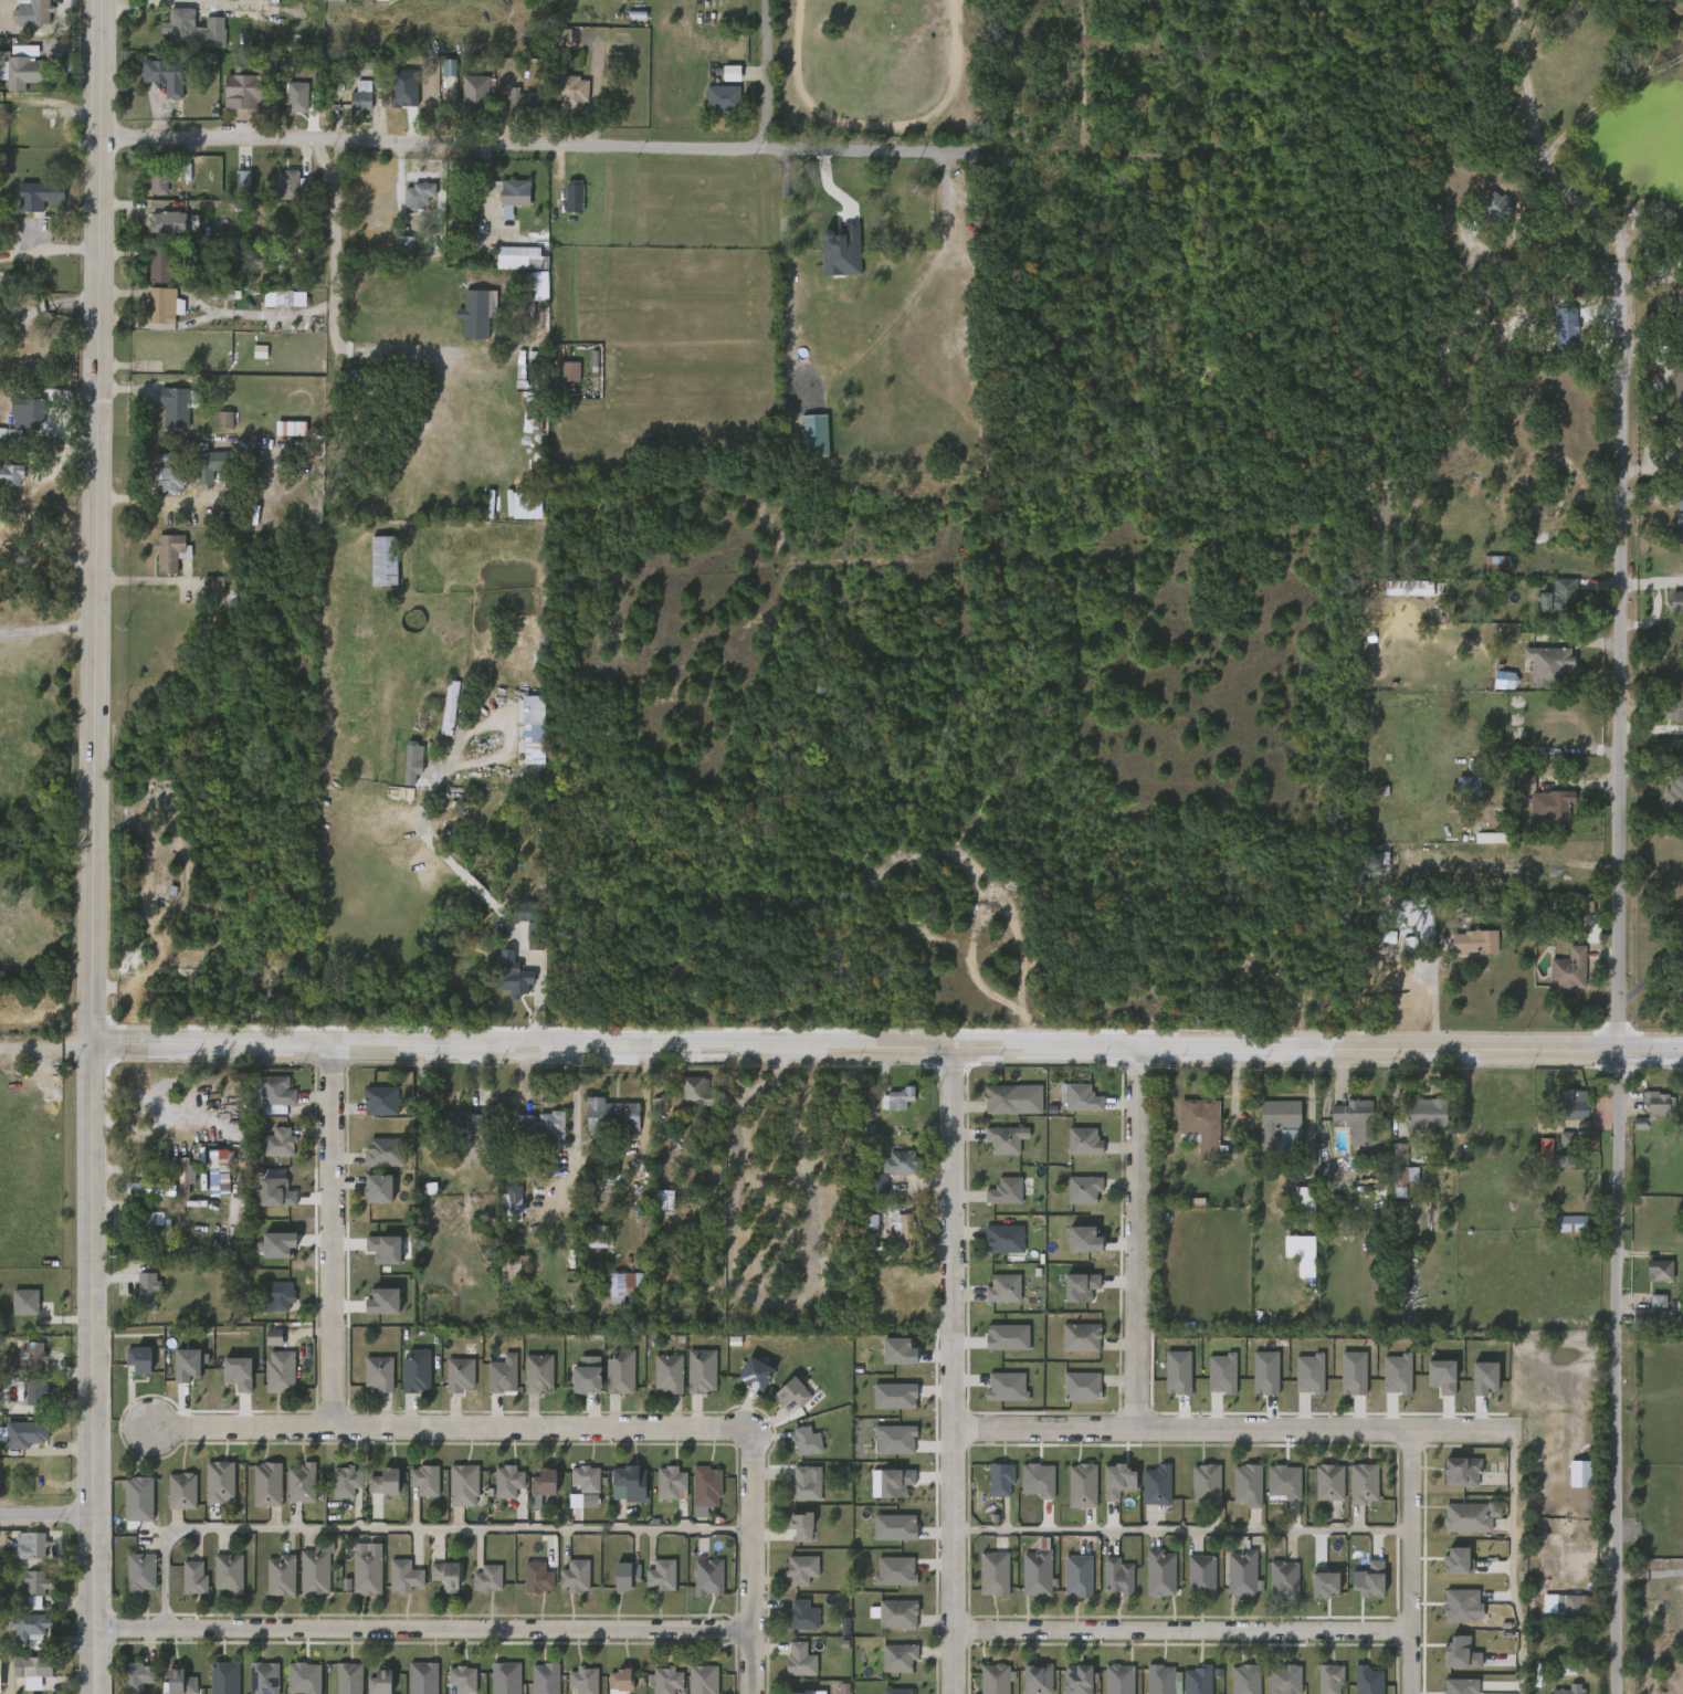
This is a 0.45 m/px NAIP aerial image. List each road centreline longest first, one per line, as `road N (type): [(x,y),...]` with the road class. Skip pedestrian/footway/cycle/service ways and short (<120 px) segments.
road 1 (residential): [(1623,274),(1615,1693)]
road 2 (tertiary): [(273,1045),(1682,1047)]
road 3 (tertiary): [(103,0),(93,1044)]
road 4 (residential): [(101,139),(480,152),(970,150)]
road 5 (residential): [(95,1629),(751,1630)]
road 6 (tertiary): [(93,1044),(93,1693)]
road 7 (residential): [(955,1046),(954,1693)]
road 8 (residential): [(739,1435),(160,1430)]
road 9 (residential): [(954,1428),(1512,1431)]
road 10 (residential): [(954,1630),(1409,1633)]
road 11 (residential): [(1137,1046),(1136,1429)]
road 12 (residential): [(329,1045),(333,1427)]
road 13 (residential): [(1409,1430),(1409,1693)]
road 14 (residential): [(751,1693),(751,1463),(739,1435)]
road 15 (tertiary): [(93,1044),(273,1045)]
road 16 (residential): [(767,0),(766,149)]

